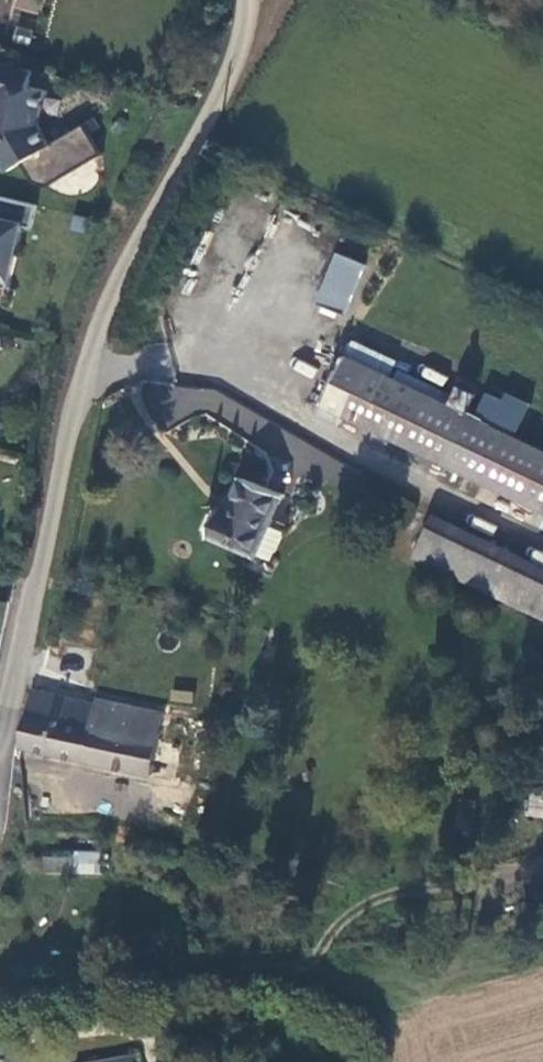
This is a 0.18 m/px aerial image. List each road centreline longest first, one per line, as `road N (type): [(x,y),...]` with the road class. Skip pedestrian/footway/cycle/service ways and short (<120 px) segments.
road 1 (residential): [(0,763),(88,366),(240,0)]

